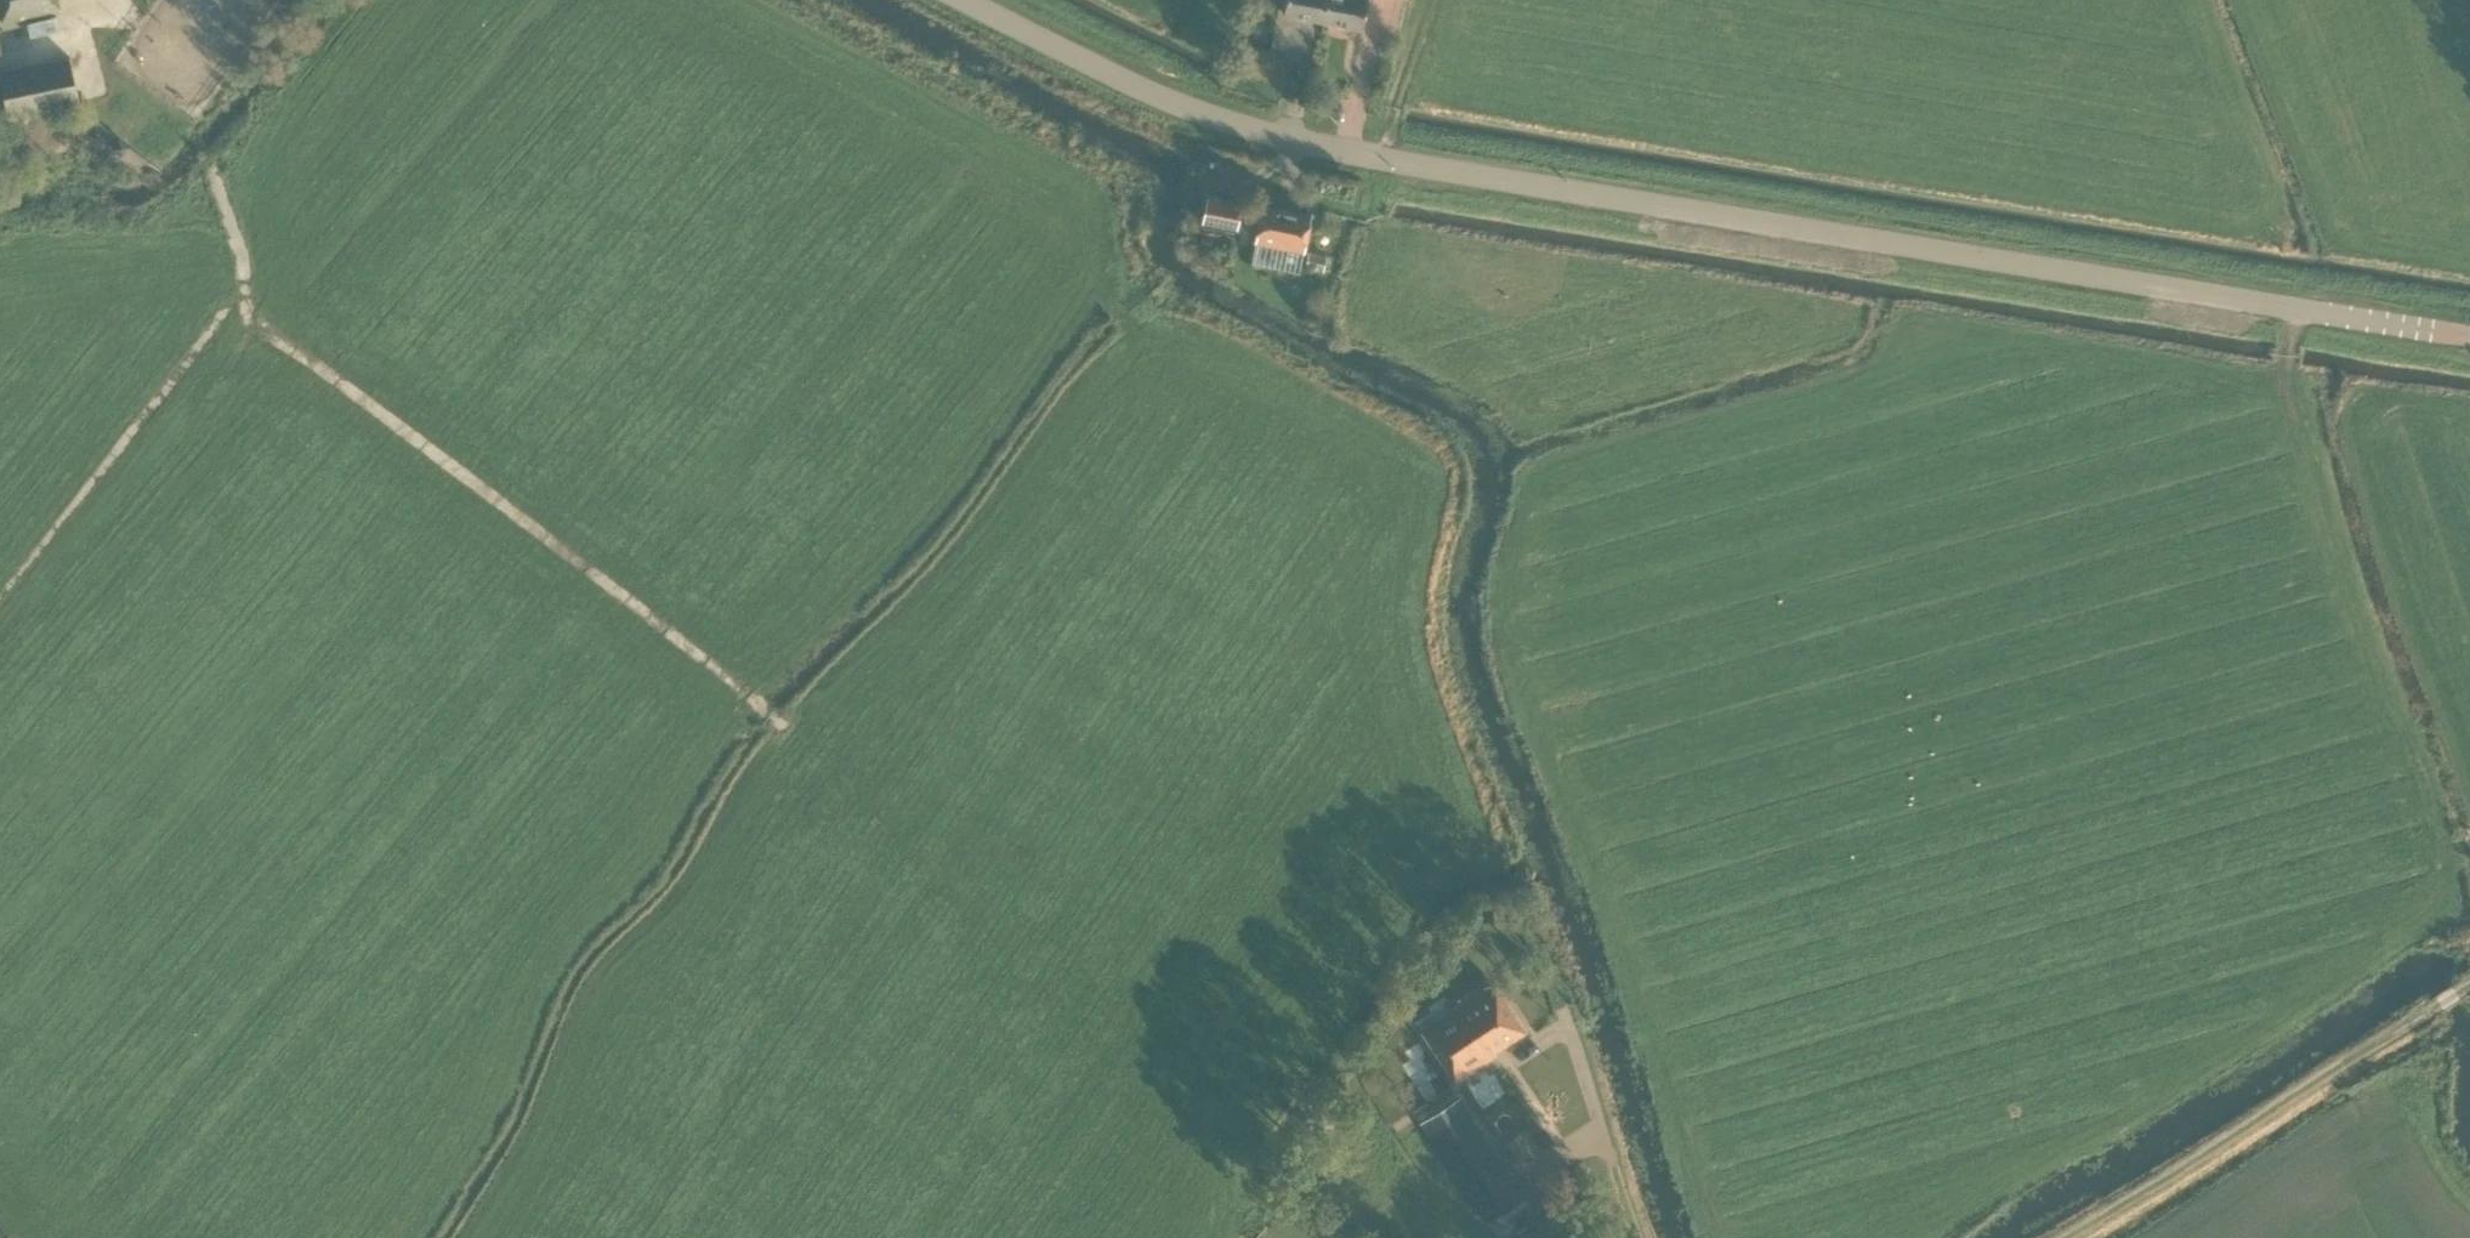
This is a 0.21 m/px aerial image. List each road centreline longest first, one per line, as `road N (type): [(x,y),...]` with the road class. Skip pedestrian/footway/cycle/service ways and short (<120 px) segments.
road 1 (tertiary): [(969,0),(1147,92),(1362,158),(2469,336)]
road 2 (track): [(2077,1237),(2469,985)]
road 3 (track): [(1569,1049),(1641,1237)]

